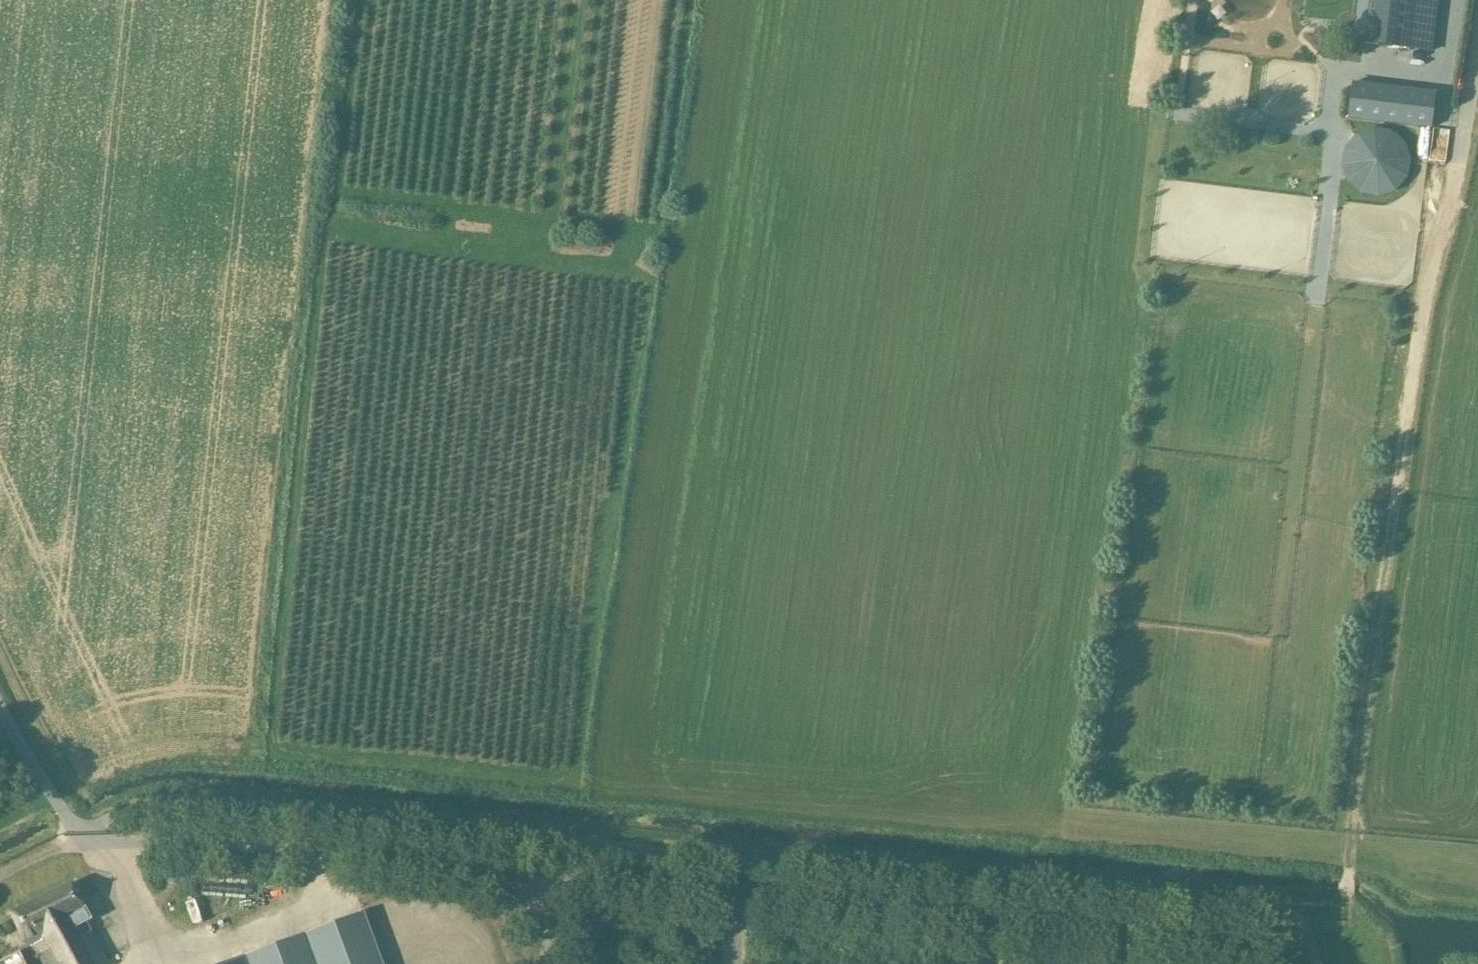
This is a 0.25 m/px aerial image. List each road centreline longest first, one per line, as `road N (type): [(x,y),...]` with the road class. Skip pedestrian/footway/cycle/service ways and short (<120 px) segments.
road 1 (track): [(1357,963),(1343,909),(1431,265),(1477,33)]
road 2 (track): [(1241,963),(1197,941),(518,874)]
road 3 (unclassified): [(518,874),(252,848),(102,846),(79,834),(0,706)]

